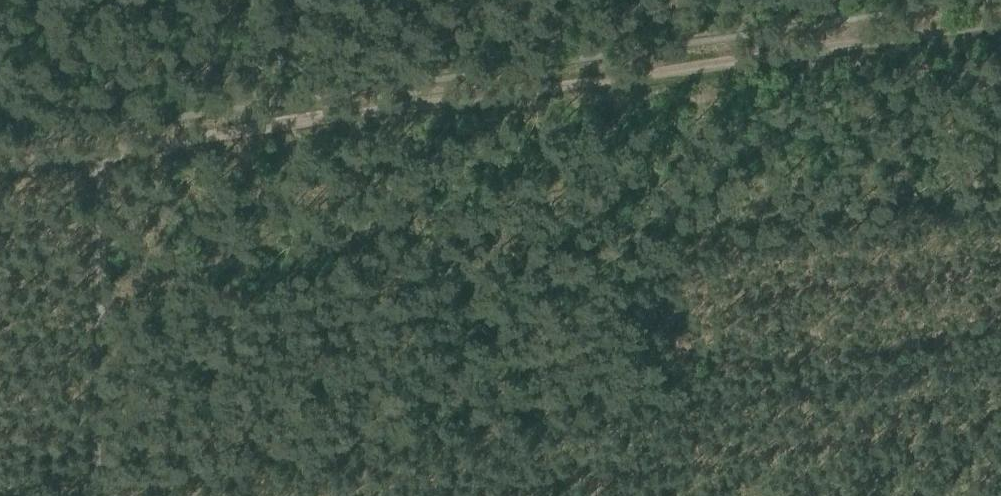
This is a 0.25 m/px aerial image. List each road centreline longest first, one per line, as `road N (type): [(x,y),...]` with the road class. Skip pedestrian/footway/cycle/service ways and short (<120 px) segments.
road 1 (track): [(839,48),(0,167)]
road 2 (track): [(104,152),(98,495)]
road 3 (track): [(1000,23),(839,48)]

